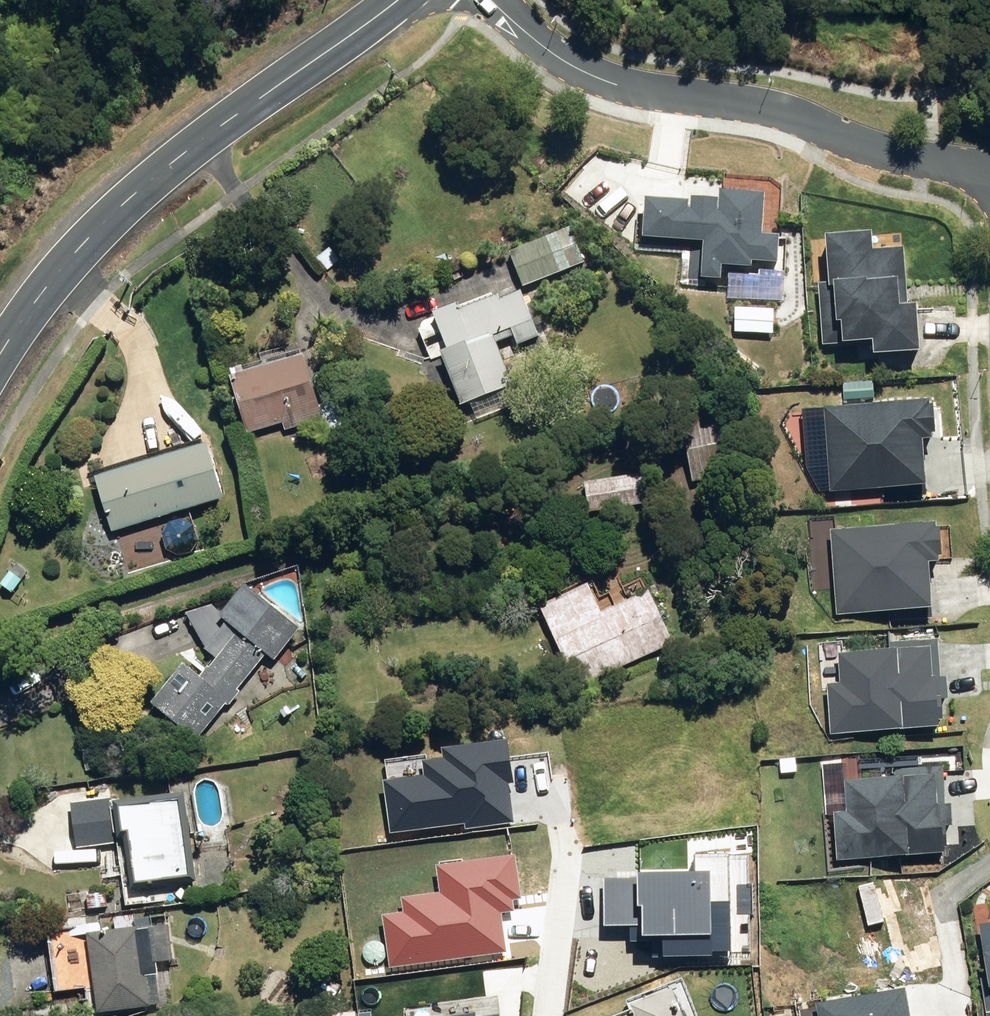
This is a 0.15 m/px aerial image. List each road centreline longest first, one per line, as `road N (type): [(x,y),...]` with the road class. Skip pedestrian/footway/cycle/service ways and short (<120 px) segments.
road 1 (residential): [(411,0),(199,140),(47,287),(0,364)]
road 2 (residential): [(506,0),(543,43),(620,81),(782,105),(865,140),(989,168)]
road 3 (residential): [(547,1015),(569,843)]

